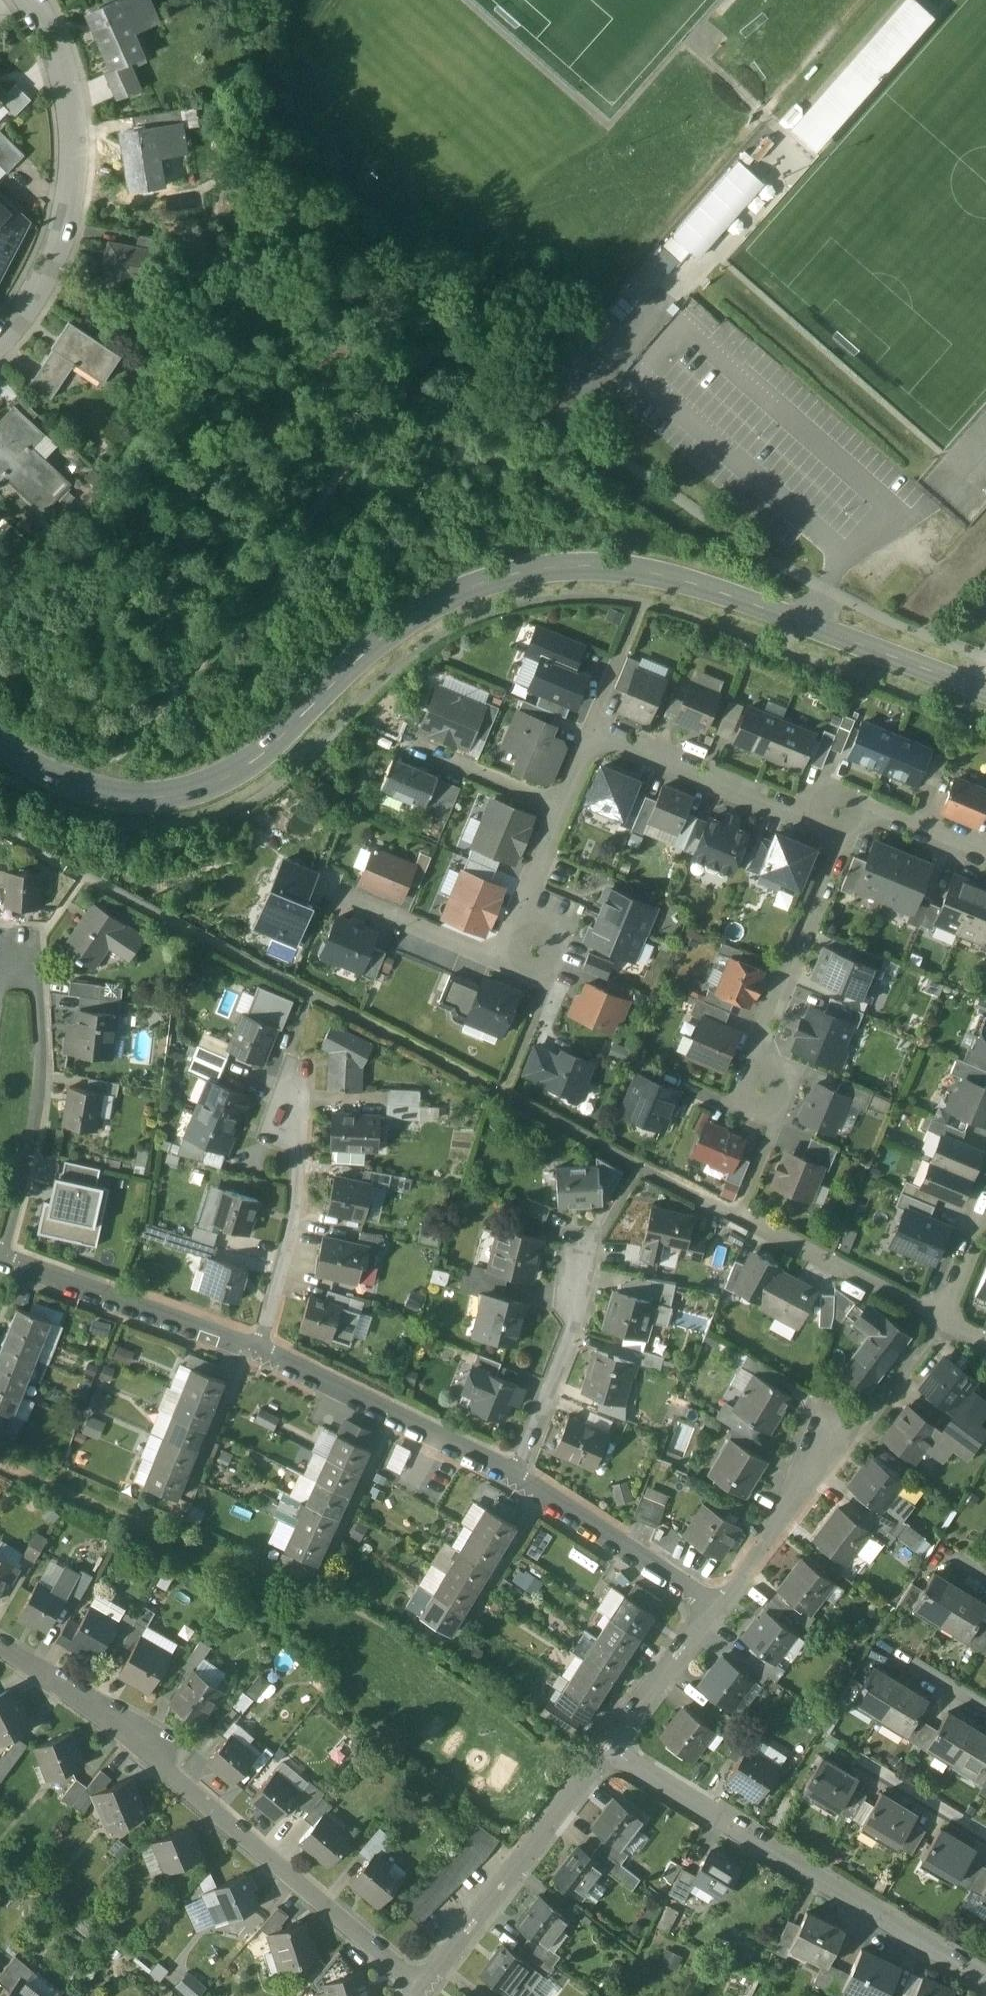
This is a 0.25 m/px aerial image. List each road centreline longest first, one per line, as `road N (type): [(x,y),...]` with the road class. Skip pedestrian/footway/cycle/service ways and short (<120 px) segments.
road 1 (tertiary): [(0,745),(88,791),(125,800),(191,792),(259,757),(412,616),(515,574),(589,565),(715,591),(985,693)]
road 2 (residential): [(424,1988),(161,1769),(148,1737),(0,1647)]
road 3 (residential): [(607,1747),(985,1979)]
road 4 (residential): [(0,340),(34,296),(75,180),(63,70),(32,0)]
road 5 (residential): [(561,805),(523,905),(535,948),(496,962),(342,897)]
road 6 (residential): [(844,828),(595,732),(561,805)]
road 7 (residential): [(424,1988),(607,1747)]
road 8 (residential): [(264,1349),(295,1225),(289,1054)]
road 9 (residential): [(515,1476),(264,1349)]
road 10 (residential): [(264,1349),(0,1258)]
road 11 (residential): [(844,828),(764,1034),(760,1087)]
road 12 (residential): [(941,1321),(698,1198)]
road 13 (residential): [(515,1476),(574,1334),(579,1257),(605,1228)]
road 14 (residential): [(719,1608),(515,1476)]
road 15 (residential): [(607,1747),(719,1608)]
road 16 (residential): [(561,805),(407,741)]
road 17 (residential): [(985,851),(882,807),(844,828)]
road 18 (residential): [(847,1429),(867,1418),(941,1321)]
road 19 (residential): [(847,1429),(840,1414),(819,1418),(790,1508)]
road 20 (residential): [(719,1608),(790,1508)]

